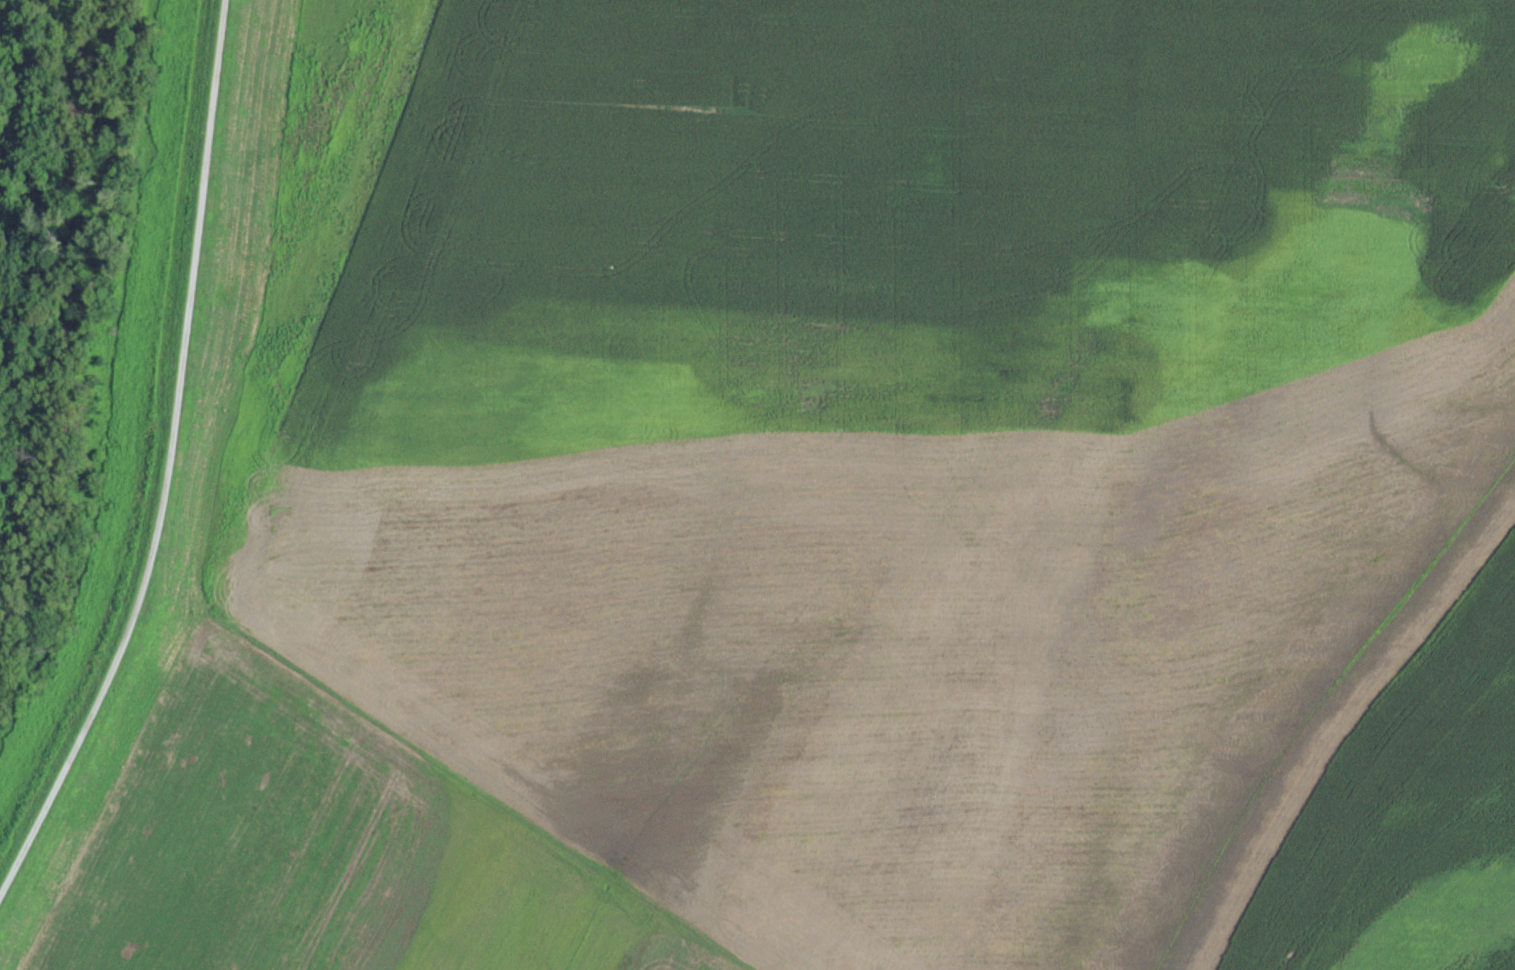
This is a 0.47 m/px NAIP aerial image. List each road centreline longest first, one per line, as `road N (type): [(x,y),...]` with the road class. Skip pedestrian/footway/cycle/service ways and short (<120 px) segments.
road 1 (residential): [(225,0),(171,451),(148,569),(81,736),(0,896)]

